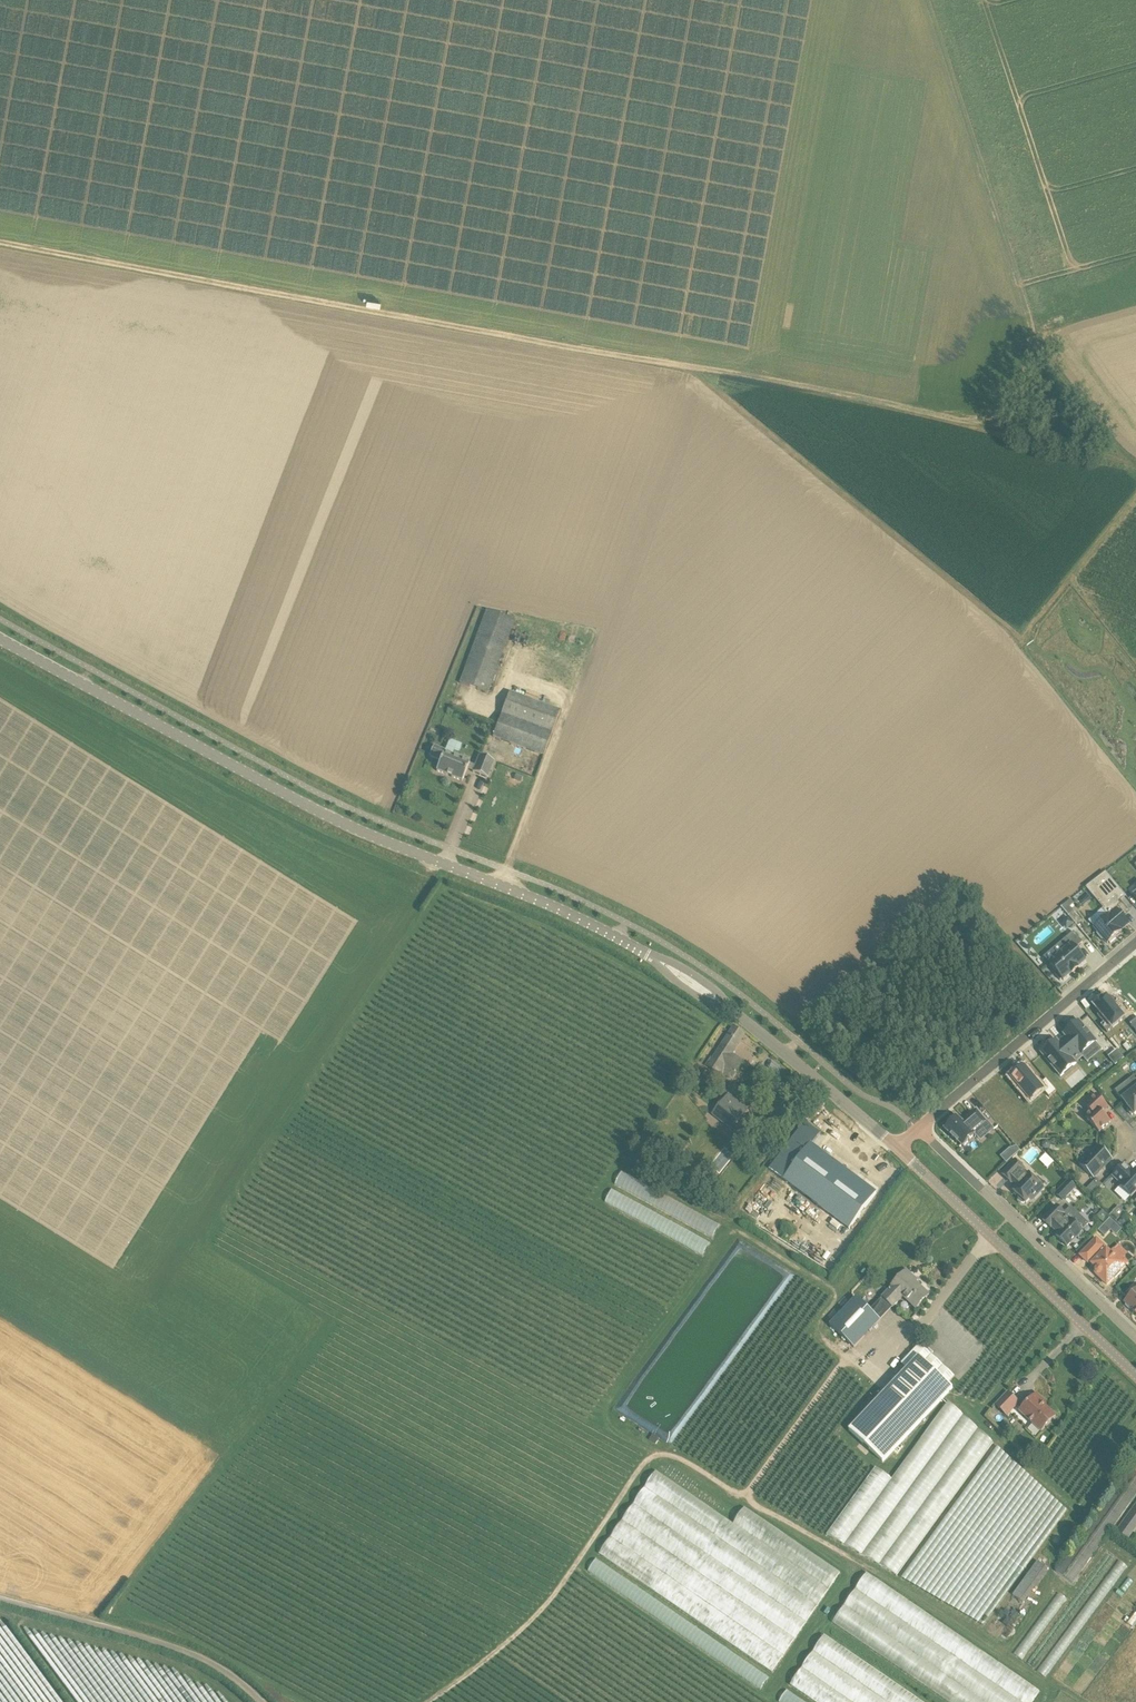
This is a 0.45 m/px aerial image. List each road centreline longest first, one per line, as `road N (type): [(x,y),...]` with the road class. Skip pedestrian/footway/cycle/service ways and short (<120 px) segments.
road 1 (track): [(987,426),(0,238)]
road 2 (tertiary): [(647,954),(546,901),(373,832),(0,643)]
road 3 (track): [(987,426),(1040,346),(982,177),(991,121),(941,0)]
road 4 (track): [(707,369),(1020,634)]
road 5 (track): [(1135,775),(1020,634),(1135,502)]
road 6 (tertiary): [(1135,1378),(899,1146)]
road 7 (residential): [(1135,1337),(920,1129)]
road 8 (residential): [(1135,946),(920,1129)]
road 9 (unclassified): [(255,1701),(200,1658),(0,1604)]
road 10 (tertiary): [(899,1146),(730,1008)]
road 11 (track): [(1135,468),(987,426)]
road 12 (track): [(1127,465),(1040,346)]

